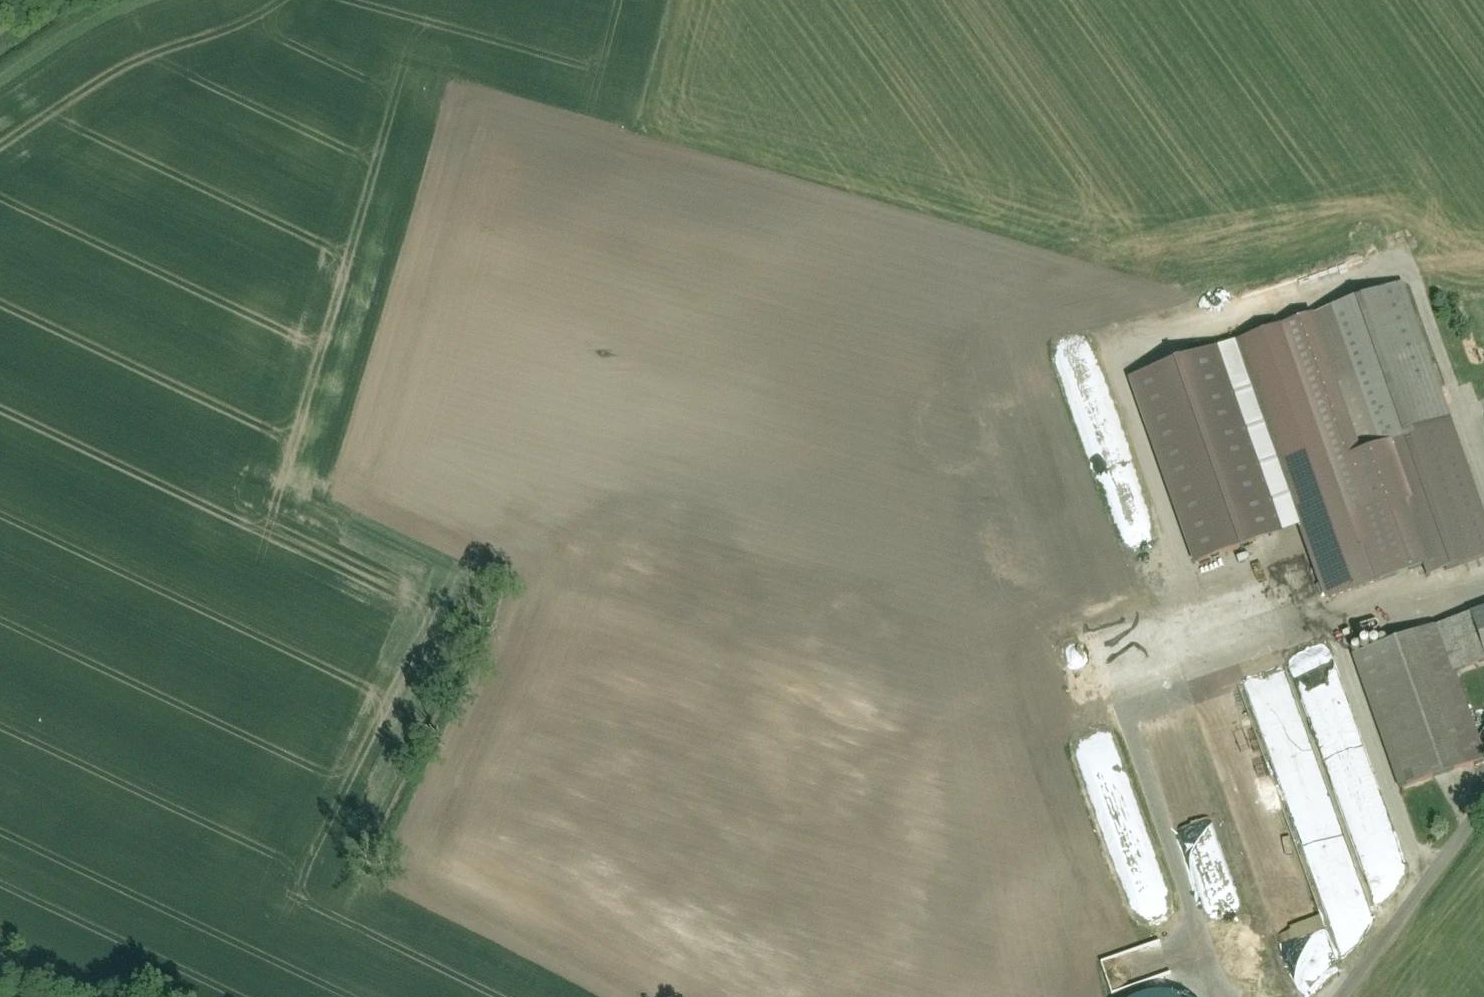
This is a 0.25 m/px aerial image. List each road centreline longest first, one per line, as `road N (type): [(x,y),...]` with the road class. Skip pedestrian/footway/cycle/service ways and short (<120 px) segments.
road 1 (residential): [(1342,996),(1483,808)]

